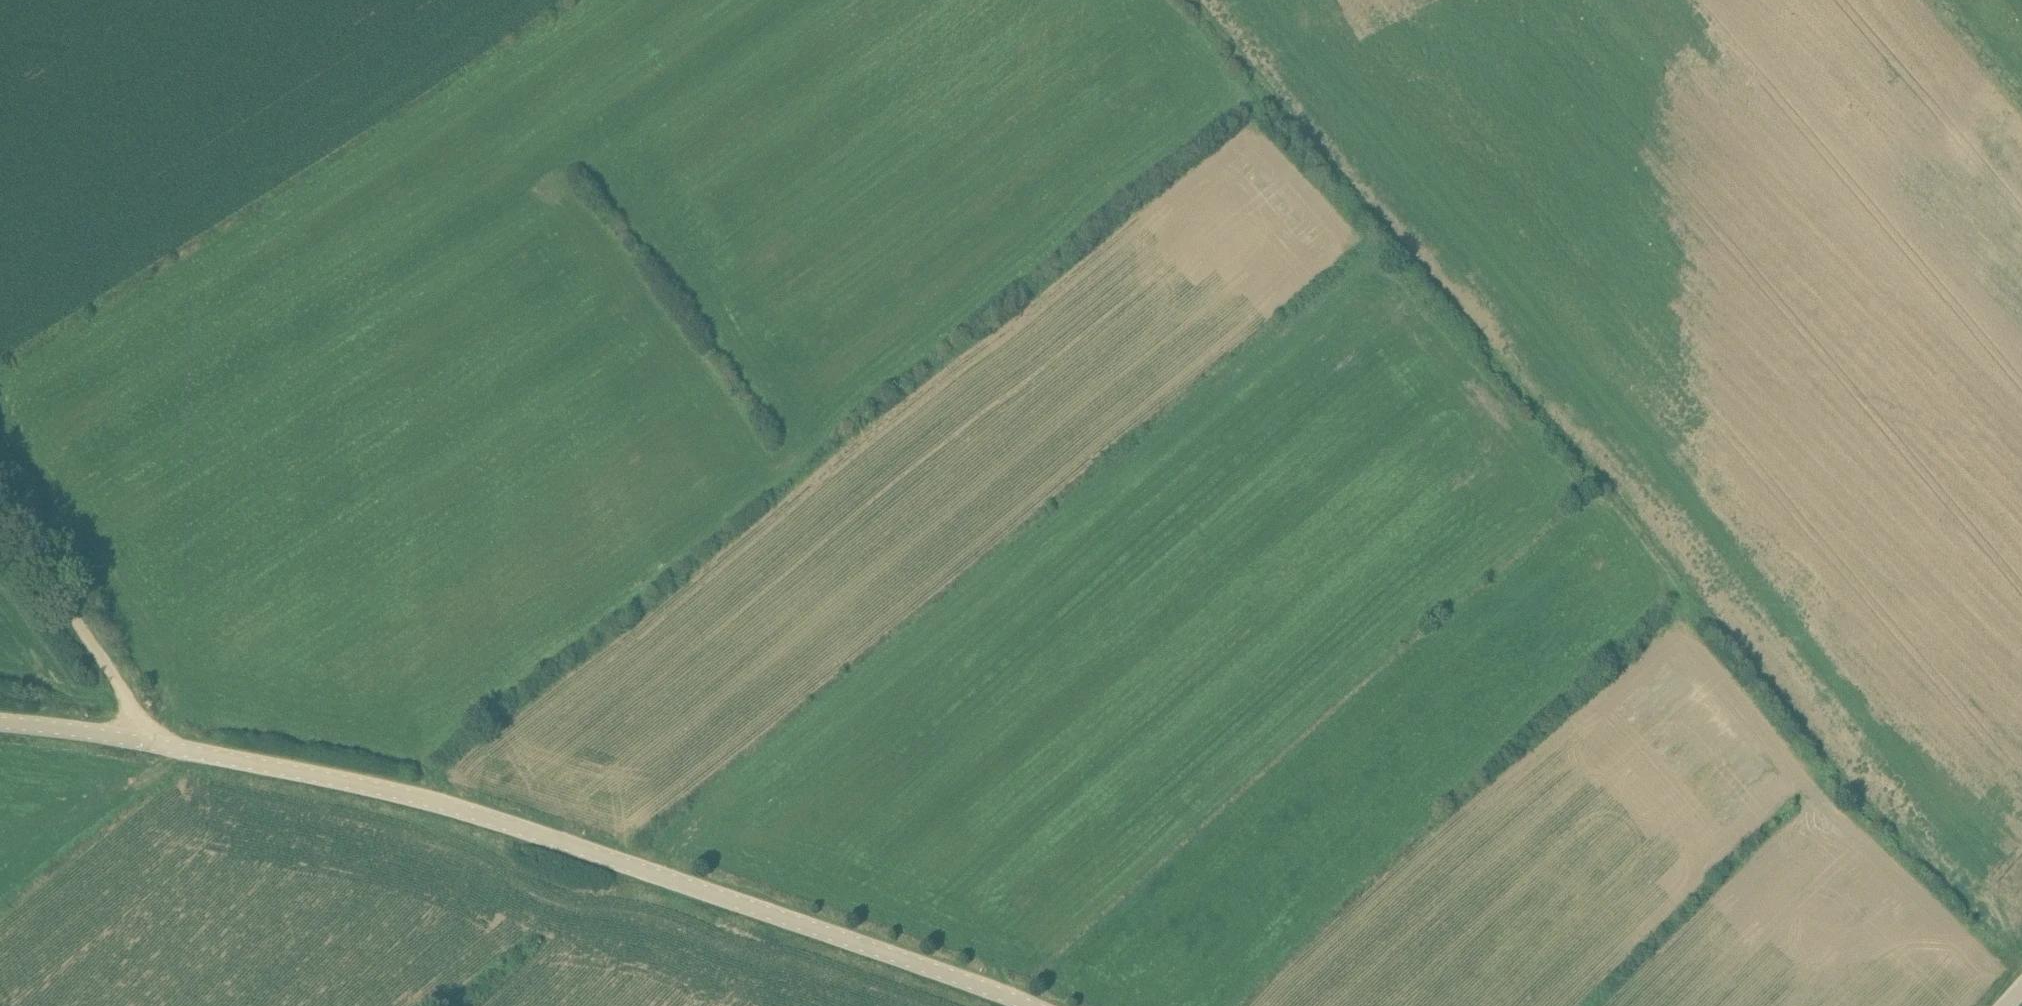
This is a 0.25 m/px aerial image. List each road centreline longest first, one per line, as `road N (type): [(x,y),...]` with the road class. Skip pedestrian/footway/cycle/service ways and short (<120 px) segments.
road 1 (tertiary): [(1024,1005),(455,807),(142,742),(0,723)]
road 2 (track): [(142,742),(116,678),(0,510)]

